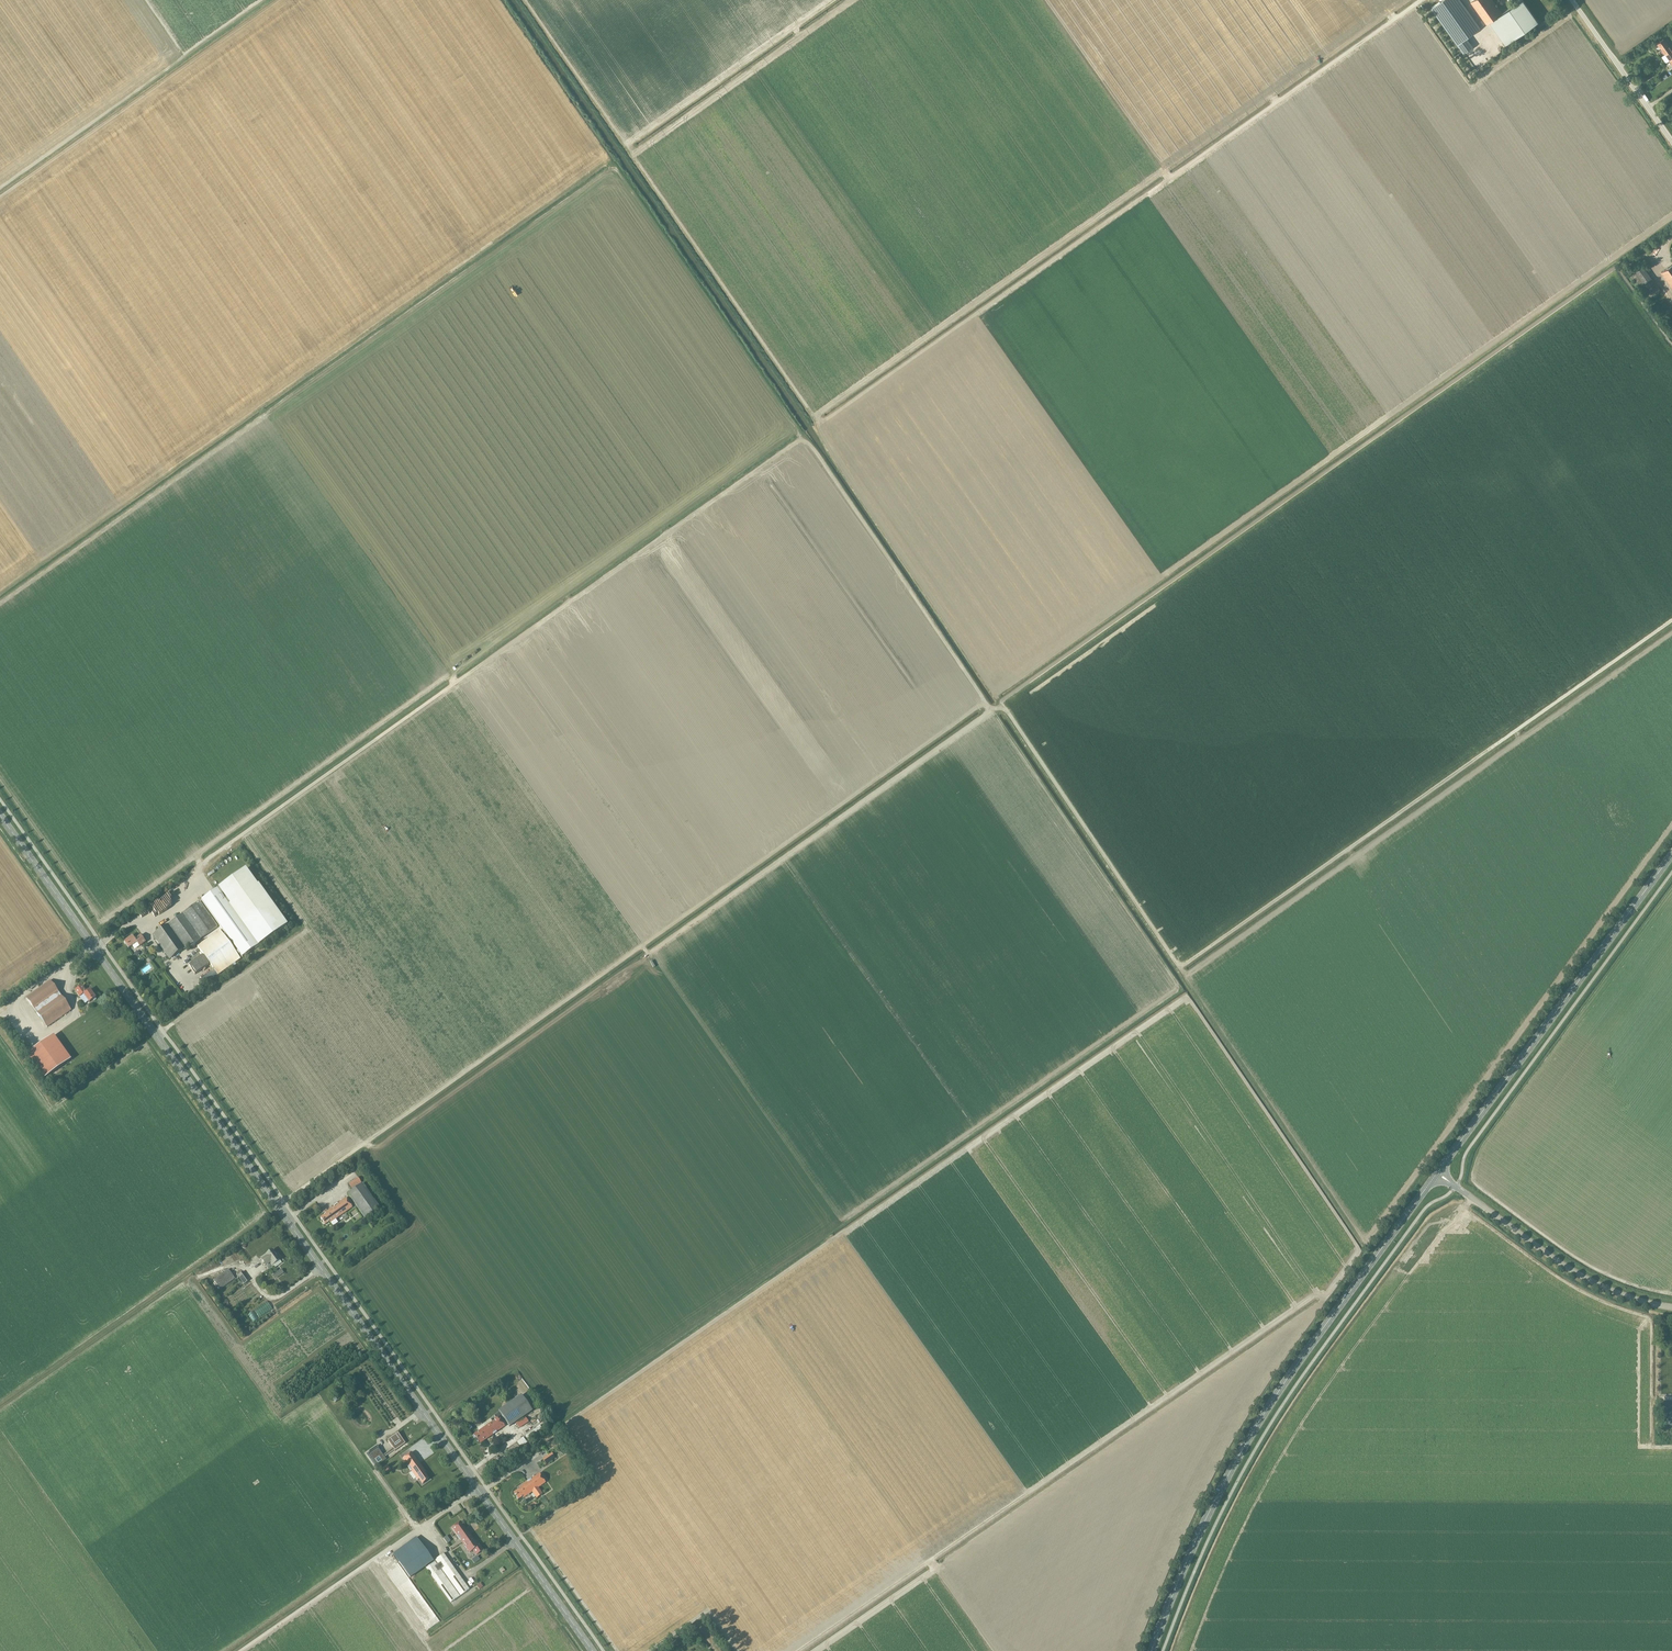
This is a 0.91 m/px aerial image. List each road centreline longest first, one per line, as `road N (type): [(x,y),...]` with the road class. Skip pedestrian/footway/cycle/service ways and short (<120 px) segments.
road 1 (secondary): [(593,1650),(0,815)]
road 2 (secondary): [(1152,1650),(1241,1451),(1435,1176)]
road 3 (secondary): [(1440,1169),(1671,854)]
road 4 (unclassified): [(1671,1307),(1579,1274),(1450,1183)]
road 5 (unclassified): [(1671,142),(1572,0)]

